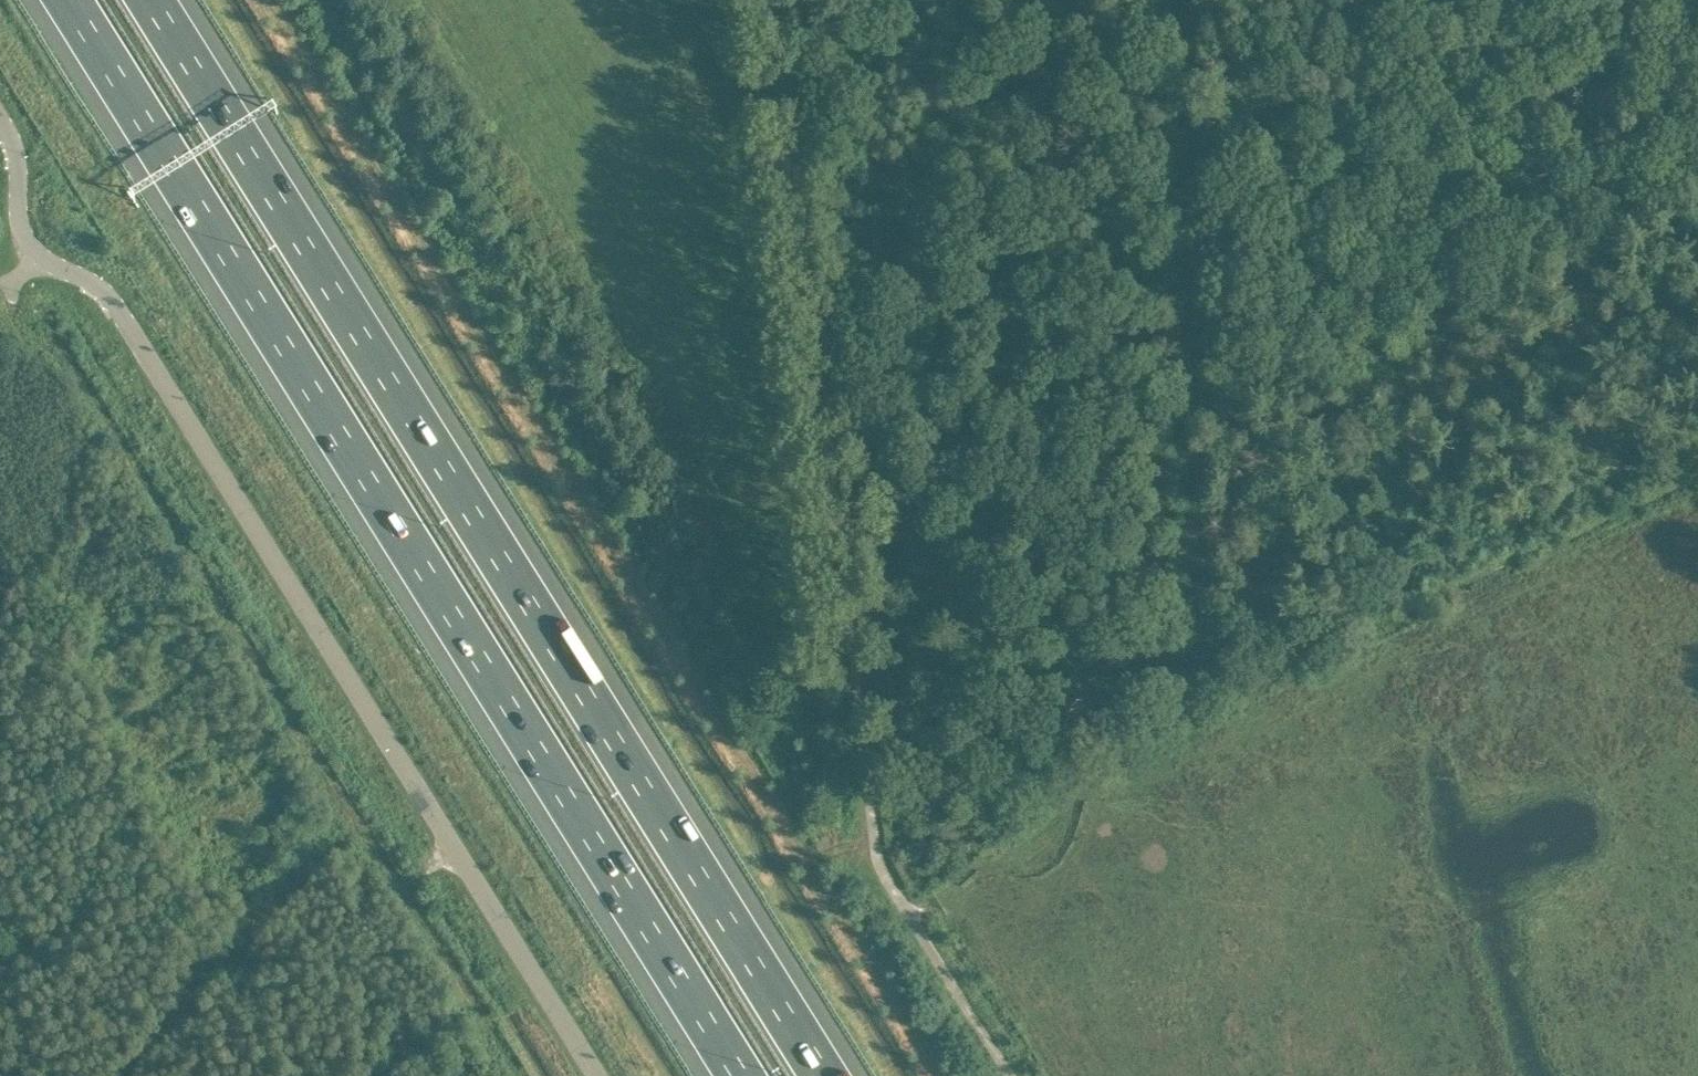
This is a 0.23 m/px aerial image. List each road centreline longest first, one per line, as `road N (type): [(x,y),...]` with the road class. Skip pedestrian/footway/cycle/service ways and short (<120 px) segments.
road 1 (motorway): [(826,1075),(153,0)]
road 2 (motorway): [(71,0),(743,1075)]
road 3 (unclassified): [(594,1075),(116,306),(27,244),(0,117)]
road 4 (track): [(1025,1075),(875,845),(775,0)]

